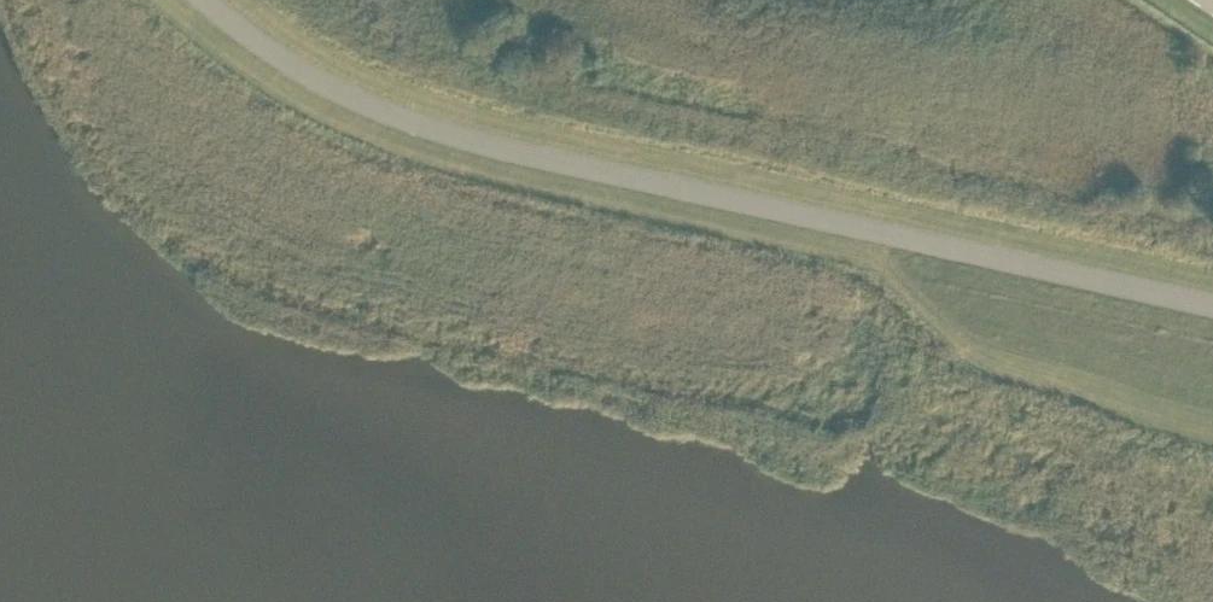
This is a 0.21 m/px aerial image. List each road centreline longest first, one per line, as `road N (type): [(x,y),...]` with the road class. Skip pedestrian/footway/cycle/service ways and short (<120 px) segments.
road 1 (unclassified): [(1212,309),(457,136),(316,81),(207,0)]

